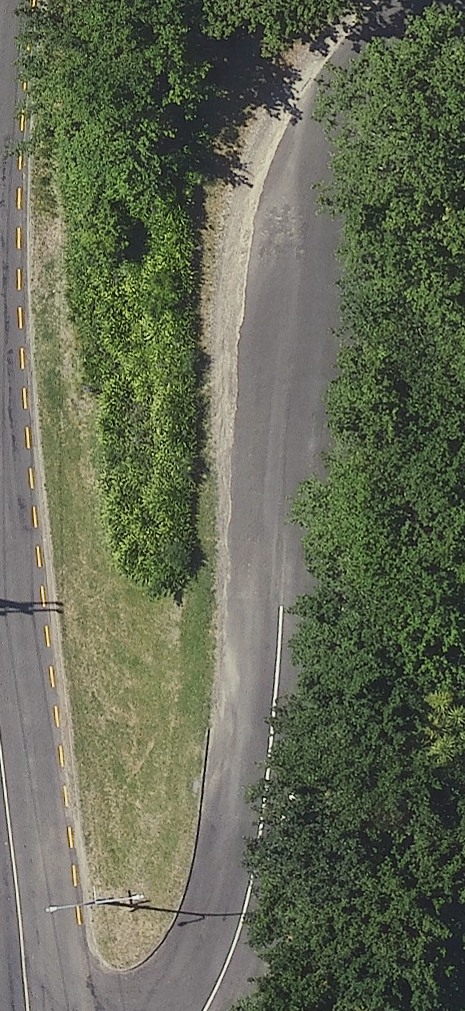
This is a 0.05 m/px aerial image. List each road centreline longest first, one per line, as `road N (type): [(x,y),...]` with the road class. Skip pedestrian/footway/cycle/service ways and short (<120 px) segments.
road 1 (unclassified): [(152,1010),(210,926),(241,792),(270,392),(311,147),(365,60),(425,0)]
road 2 (residential): [(0,761),(26,1010)]

